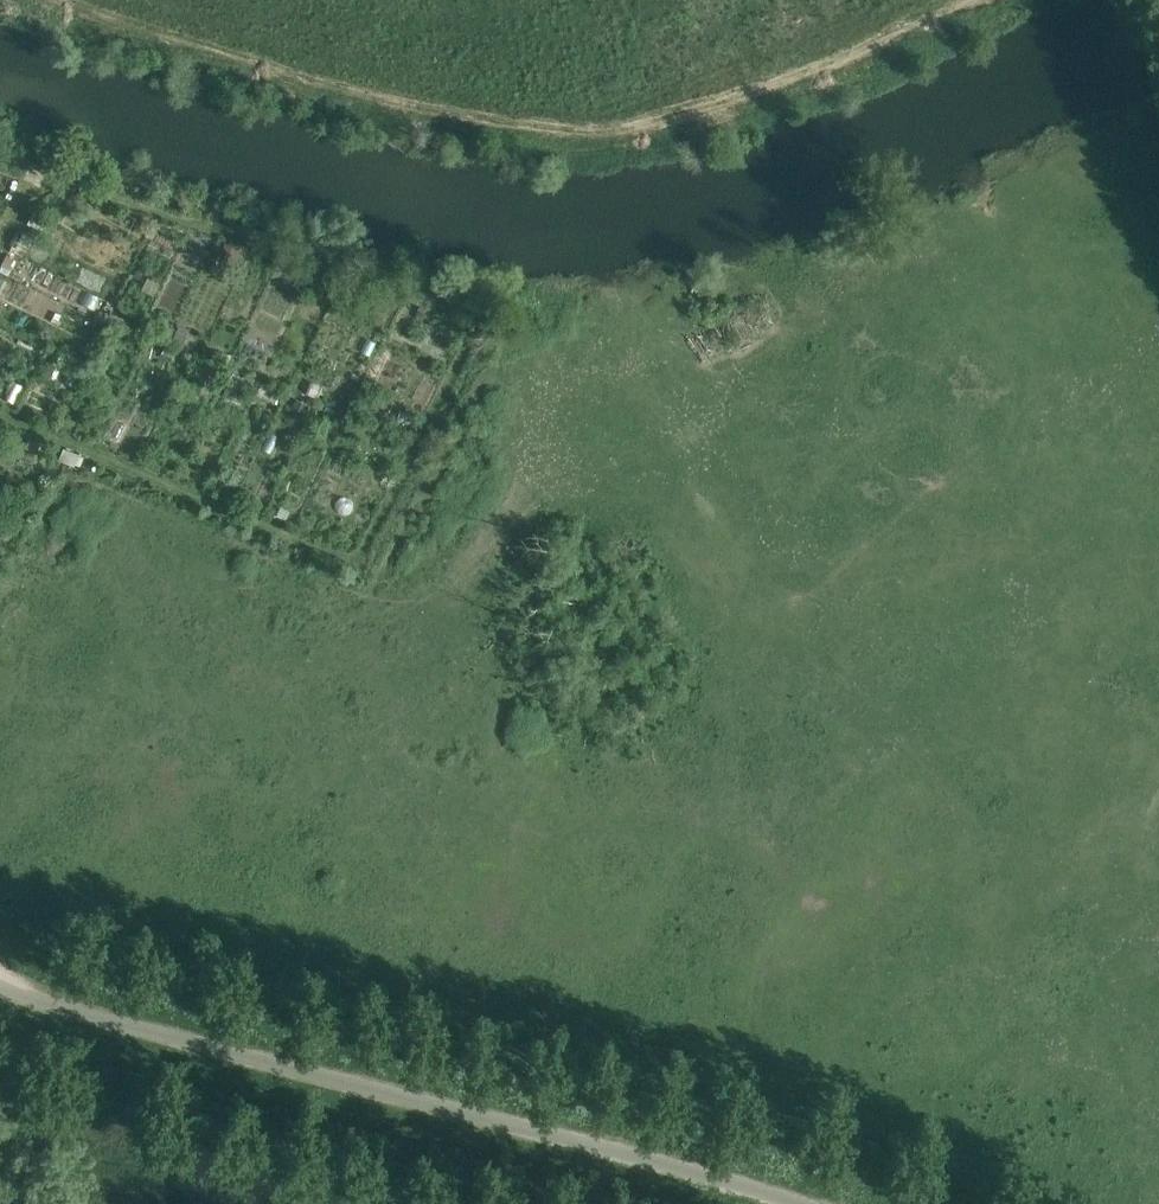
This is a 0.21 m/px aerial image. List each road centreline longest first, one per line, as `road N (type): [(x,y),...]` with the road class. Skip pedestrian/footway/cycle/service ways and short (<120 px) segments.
road 1 (unclassified): [(781,1203),(0,981)]

